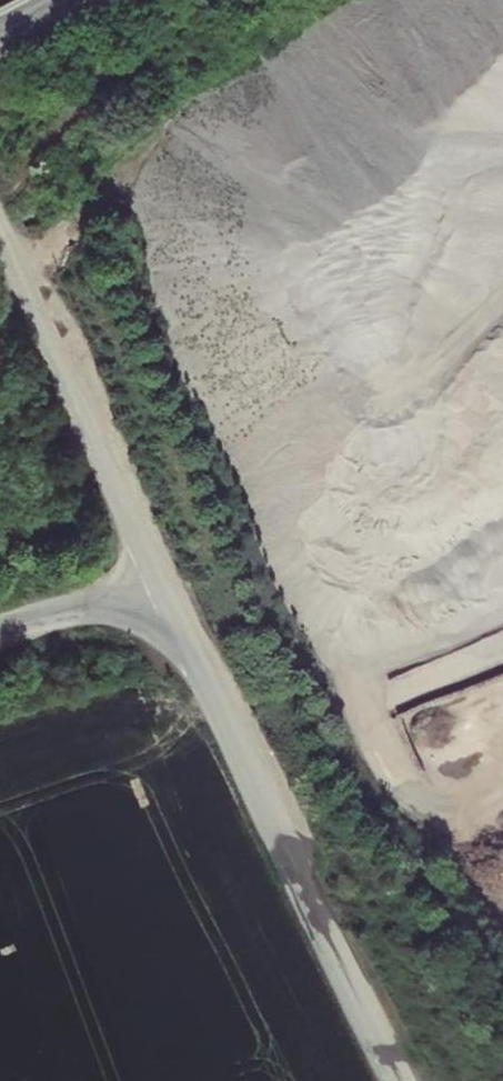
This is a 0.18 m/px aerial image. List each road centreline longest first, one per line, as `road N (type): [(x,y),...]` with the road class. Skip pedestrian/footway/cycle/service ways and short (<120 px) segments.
road 1 (unclassified): [(399,1080),(162,579)]
road 2 (track): [(162,579),(0,231)]
road 3 (unclassified): [(0,634),(162,579)]

